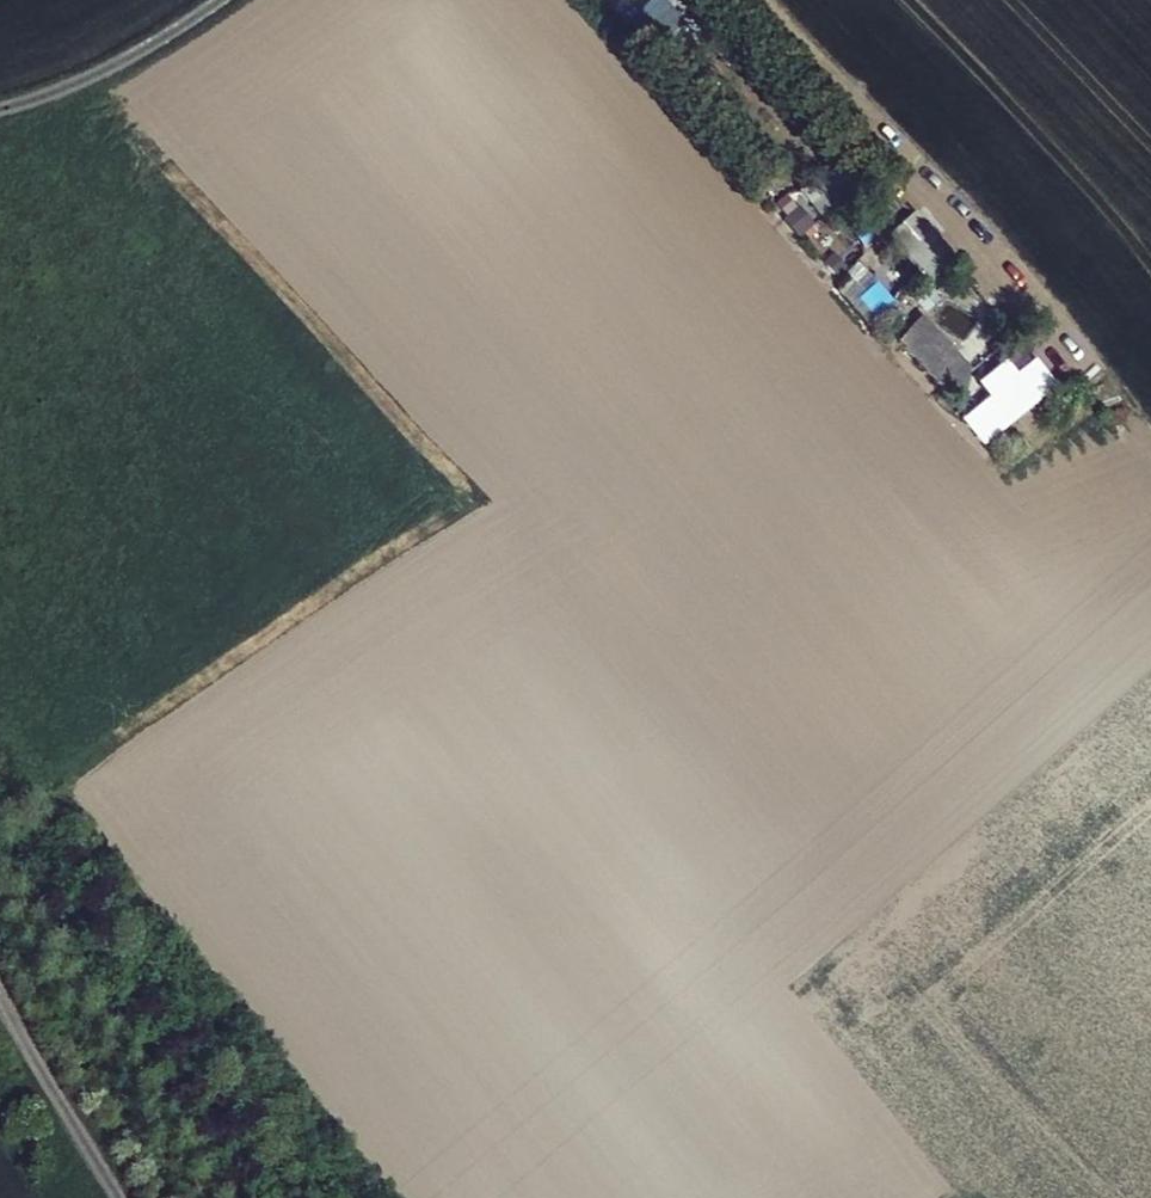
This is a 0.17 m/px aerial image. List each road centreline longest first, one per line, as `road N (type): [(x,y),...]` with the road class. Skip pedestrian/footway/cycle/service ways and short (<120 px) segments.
road 1 (unclassified): [(0,110),(87,79),(219,0)]
road 2 (unclassified): [(0,1009),(119,1197)]

